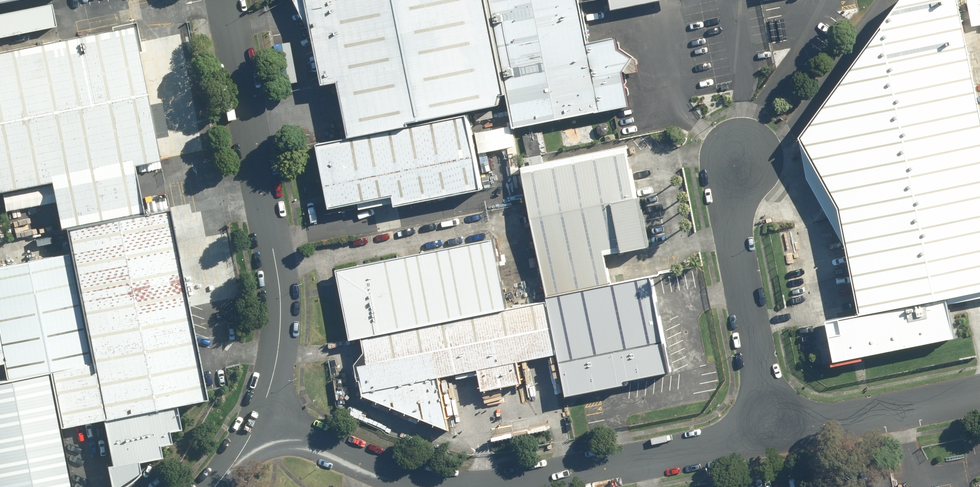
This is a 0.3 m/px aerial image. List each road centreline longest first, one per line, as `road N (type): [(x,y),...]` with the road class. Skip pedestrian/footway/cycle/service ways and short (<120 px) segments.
road 1 (unclassified): [(259,422),(278,354),(280,290),(228,0)]
road 2 (unclassified): [(771,436),(732,211),(739,164)]
road 3 (unclassified): [(502,486),(771,436)]
road 4 (unclassified): [(771,436),(979,395)]
road 5 (unclassified): [(259,422),(399,477),(448,486)]

